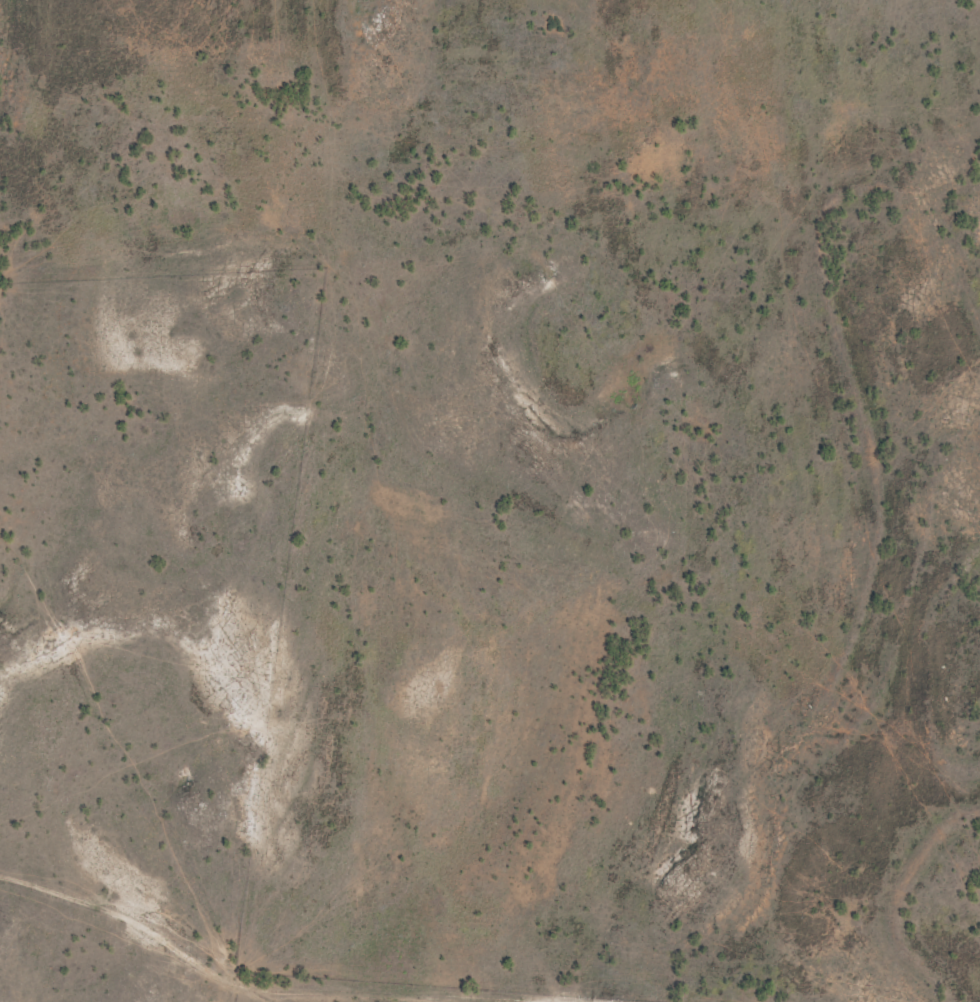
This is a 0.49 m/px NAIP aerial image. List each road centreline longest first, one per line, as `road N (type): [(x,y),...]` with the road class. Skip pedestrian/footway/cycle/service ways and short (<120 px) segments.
road 1 (residential): [(0,902),(167,937),(208,958),(250,942),(265,916),(311,478),(343,379),(343,301),(322,280),(21,296),(0,289)]
road 2 (residential): [(250,942),(536,967)]

